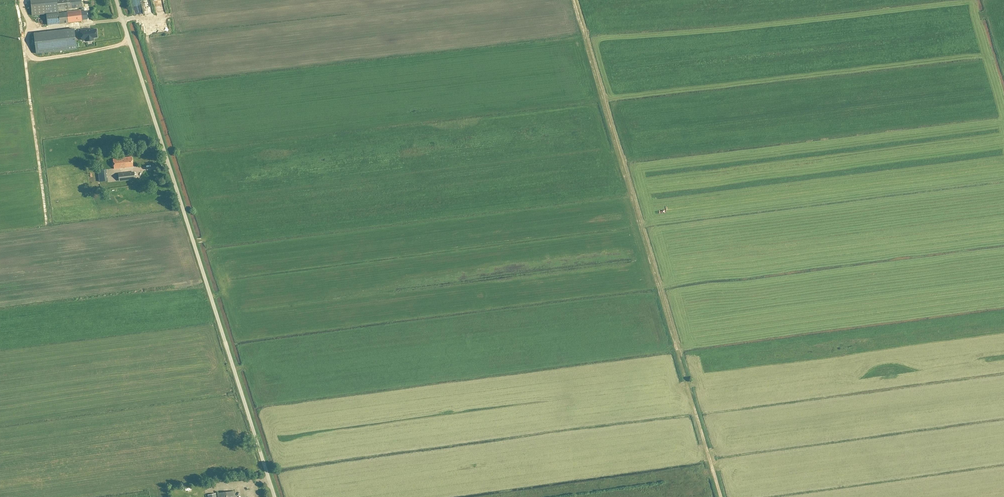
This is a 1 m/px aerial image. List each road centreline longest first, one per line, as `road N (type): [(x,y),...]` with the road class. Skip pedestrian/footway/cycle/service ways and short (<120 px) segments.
road 1 (unclassified): [(274,496),(115,0)]
road 2 (track): [(720,496),(572,0)]

